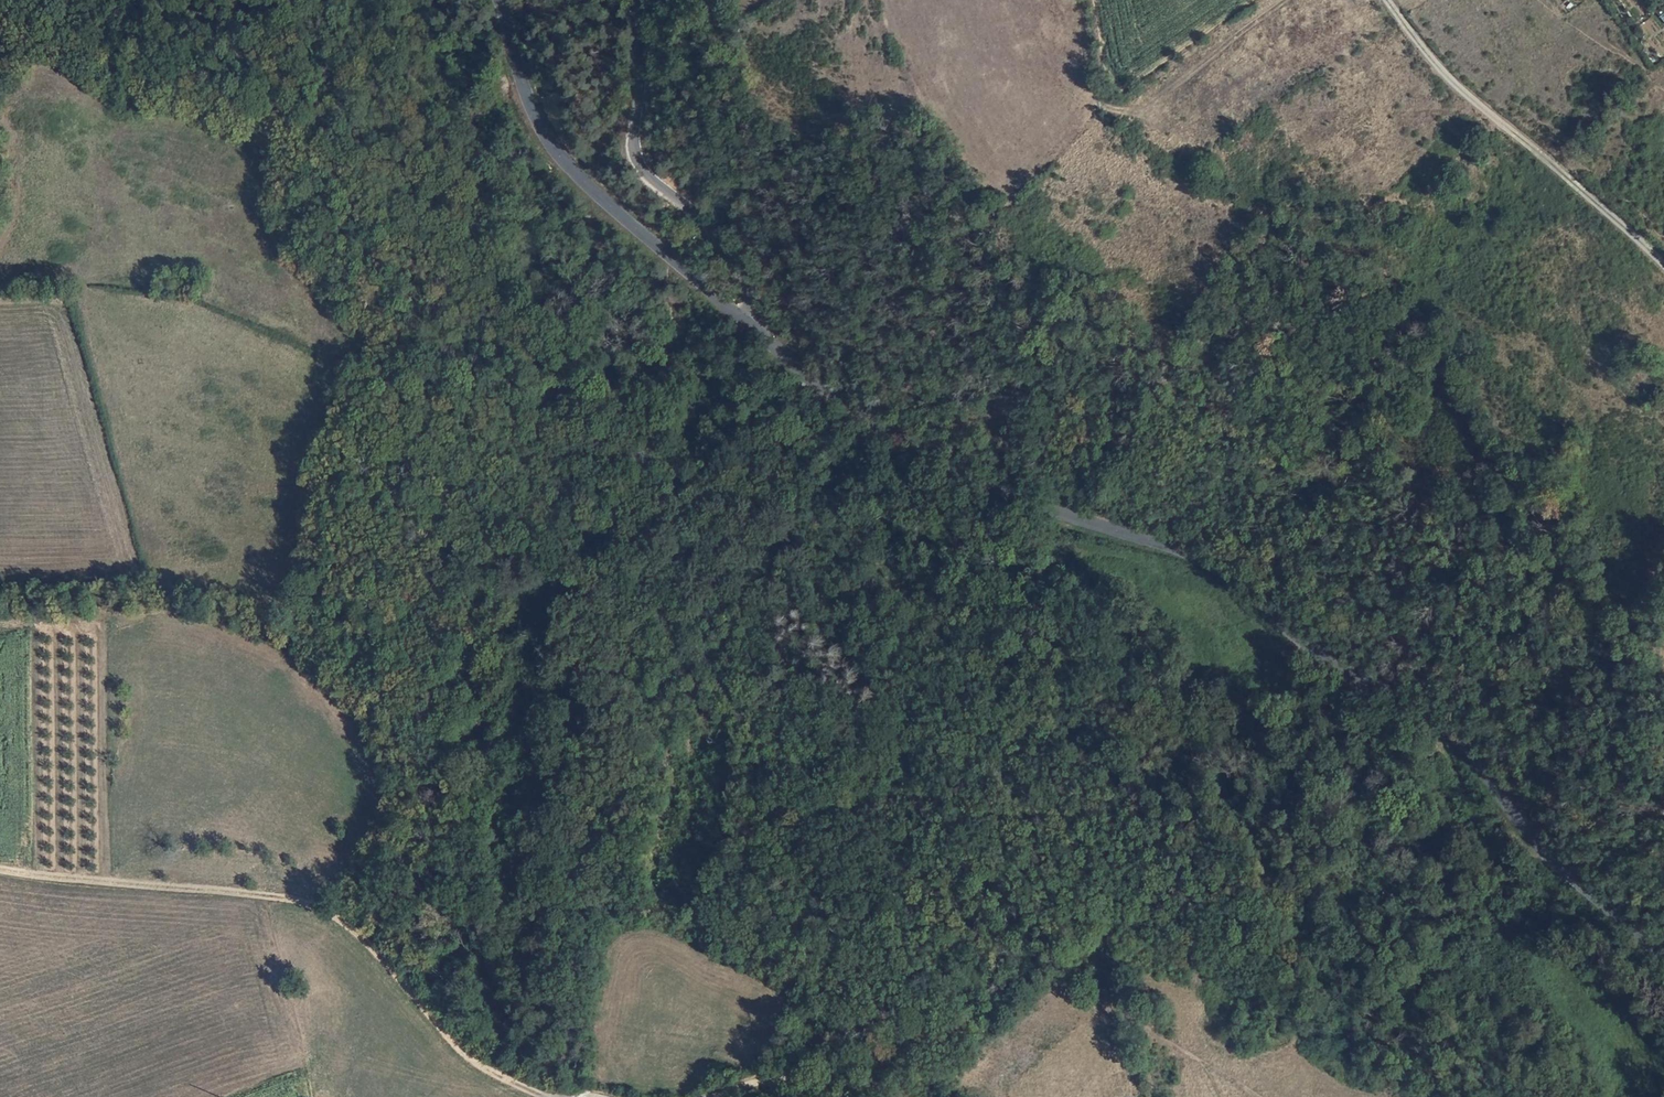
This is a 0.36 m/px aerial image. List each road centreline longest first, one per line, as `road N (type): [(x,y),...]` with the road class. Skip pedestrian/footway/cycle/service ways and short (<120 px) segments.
road 1 (tertiary): [(747,324),(800,370),(949,464),(1061,512),(1211,562),(1297,634),(1459,745),(1543,853),(1663,970)]
road 2 (track): [(0,868),(315,906),(375,950),(473,1061),(544,1096)]
road 3 (tertiary): [(494,0),(548,141),(747,324)]
road 4 (track): [(1387,0),(1432,63),(1663,270)]
road 5 (unclassified): [(635,0),(641,170),(709,224),(747,292),(747,324)]
road 6 (unclassified): [(883,1096),(858,1088),(763,1082),(718,1096)]

